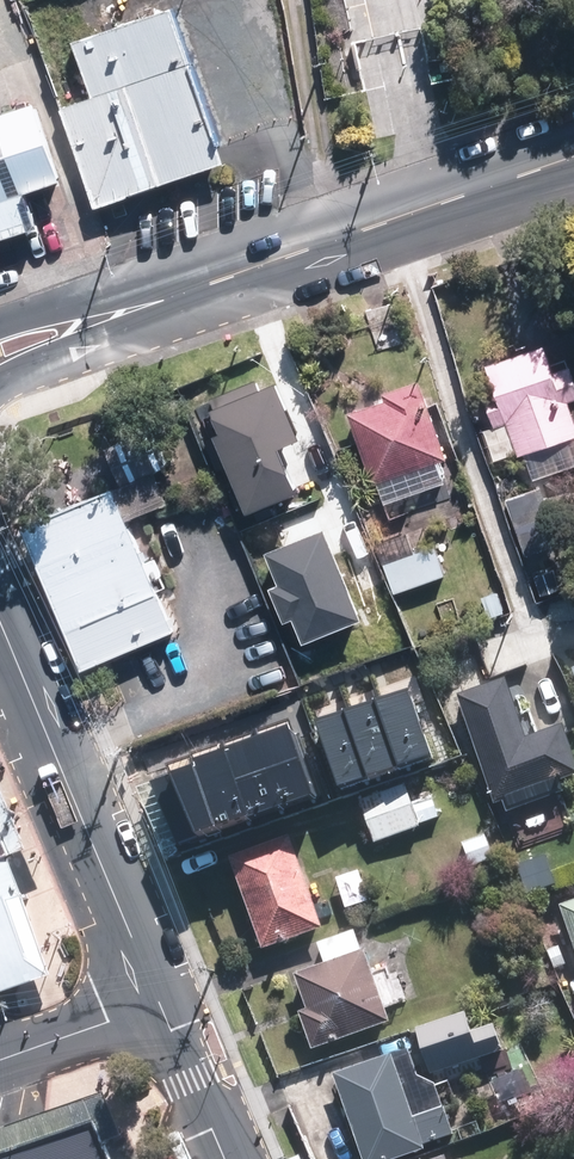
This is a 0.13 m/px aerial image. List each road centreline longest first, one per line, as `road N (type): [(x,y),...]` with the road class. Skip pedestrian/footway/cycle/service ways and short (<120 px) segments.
road 1 (secondary): [(0,617),(160,1003)]
road 2 (secondary): [(573,164),(201,289)]
road 3 (secondary): [(201,289),(0,390)]
road 4 (secondary): [(0,330),(107,301),(201,289)]
road 5 (residential): [(0,1060),(160,1003)]
road 6 (secondary): [(160,1003),(227,1158)]

